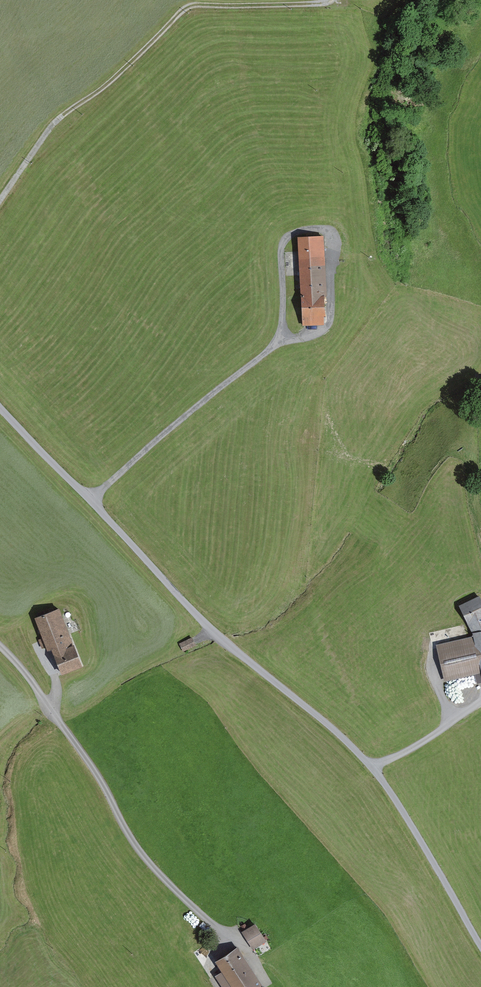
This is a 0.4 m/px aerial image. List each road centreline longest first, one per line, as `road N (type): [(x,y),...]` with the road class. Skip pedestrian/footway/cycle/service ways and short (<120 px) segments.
road 1 (residential): [(0,408),(217,636),(373,768),(480,943)]
road 2 (track): [(332,0),(192,7),(104,91),(64,117),(0,201)]
road 3 (track): [(231,939),(135,845),(92,766),(0,645)]
road 4 (track): [(321,331),(275,345),(92,500)]
road 5 (track): [(275,345),(283,332),(285,238),(320,227),(332,245),(329,323),(321,331)]
road 6 (track): [(480,703),(373,768)]

